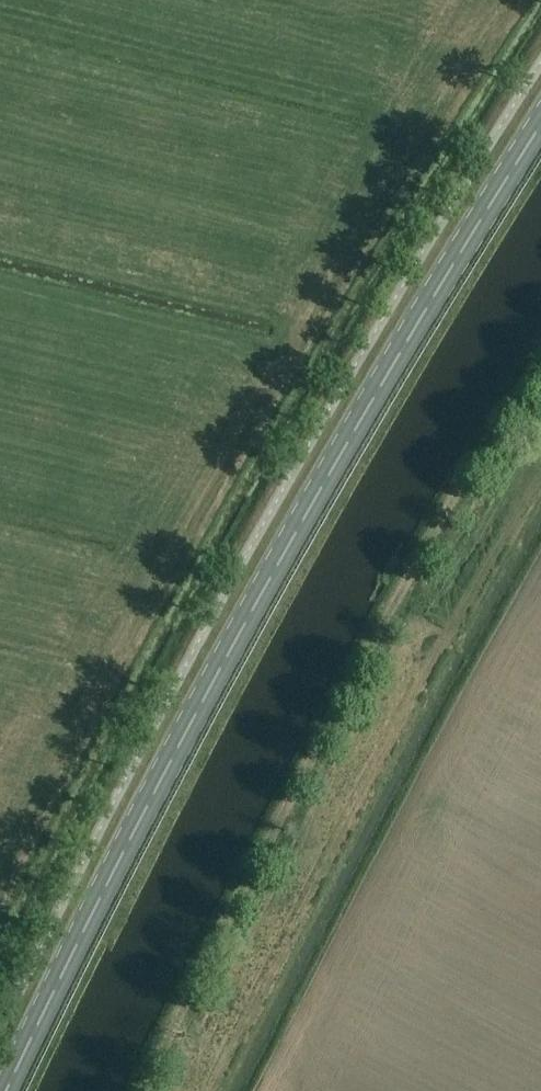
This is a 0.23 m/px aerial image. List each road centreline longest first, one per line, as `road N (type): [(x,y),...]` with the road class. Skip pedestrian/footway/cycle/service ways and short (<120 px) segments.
road 1 (primary): [(0,1090),(95,893),(402,348),(540,125)]
road 2 (track): [(540,357),(332,714),(143,1090)]

